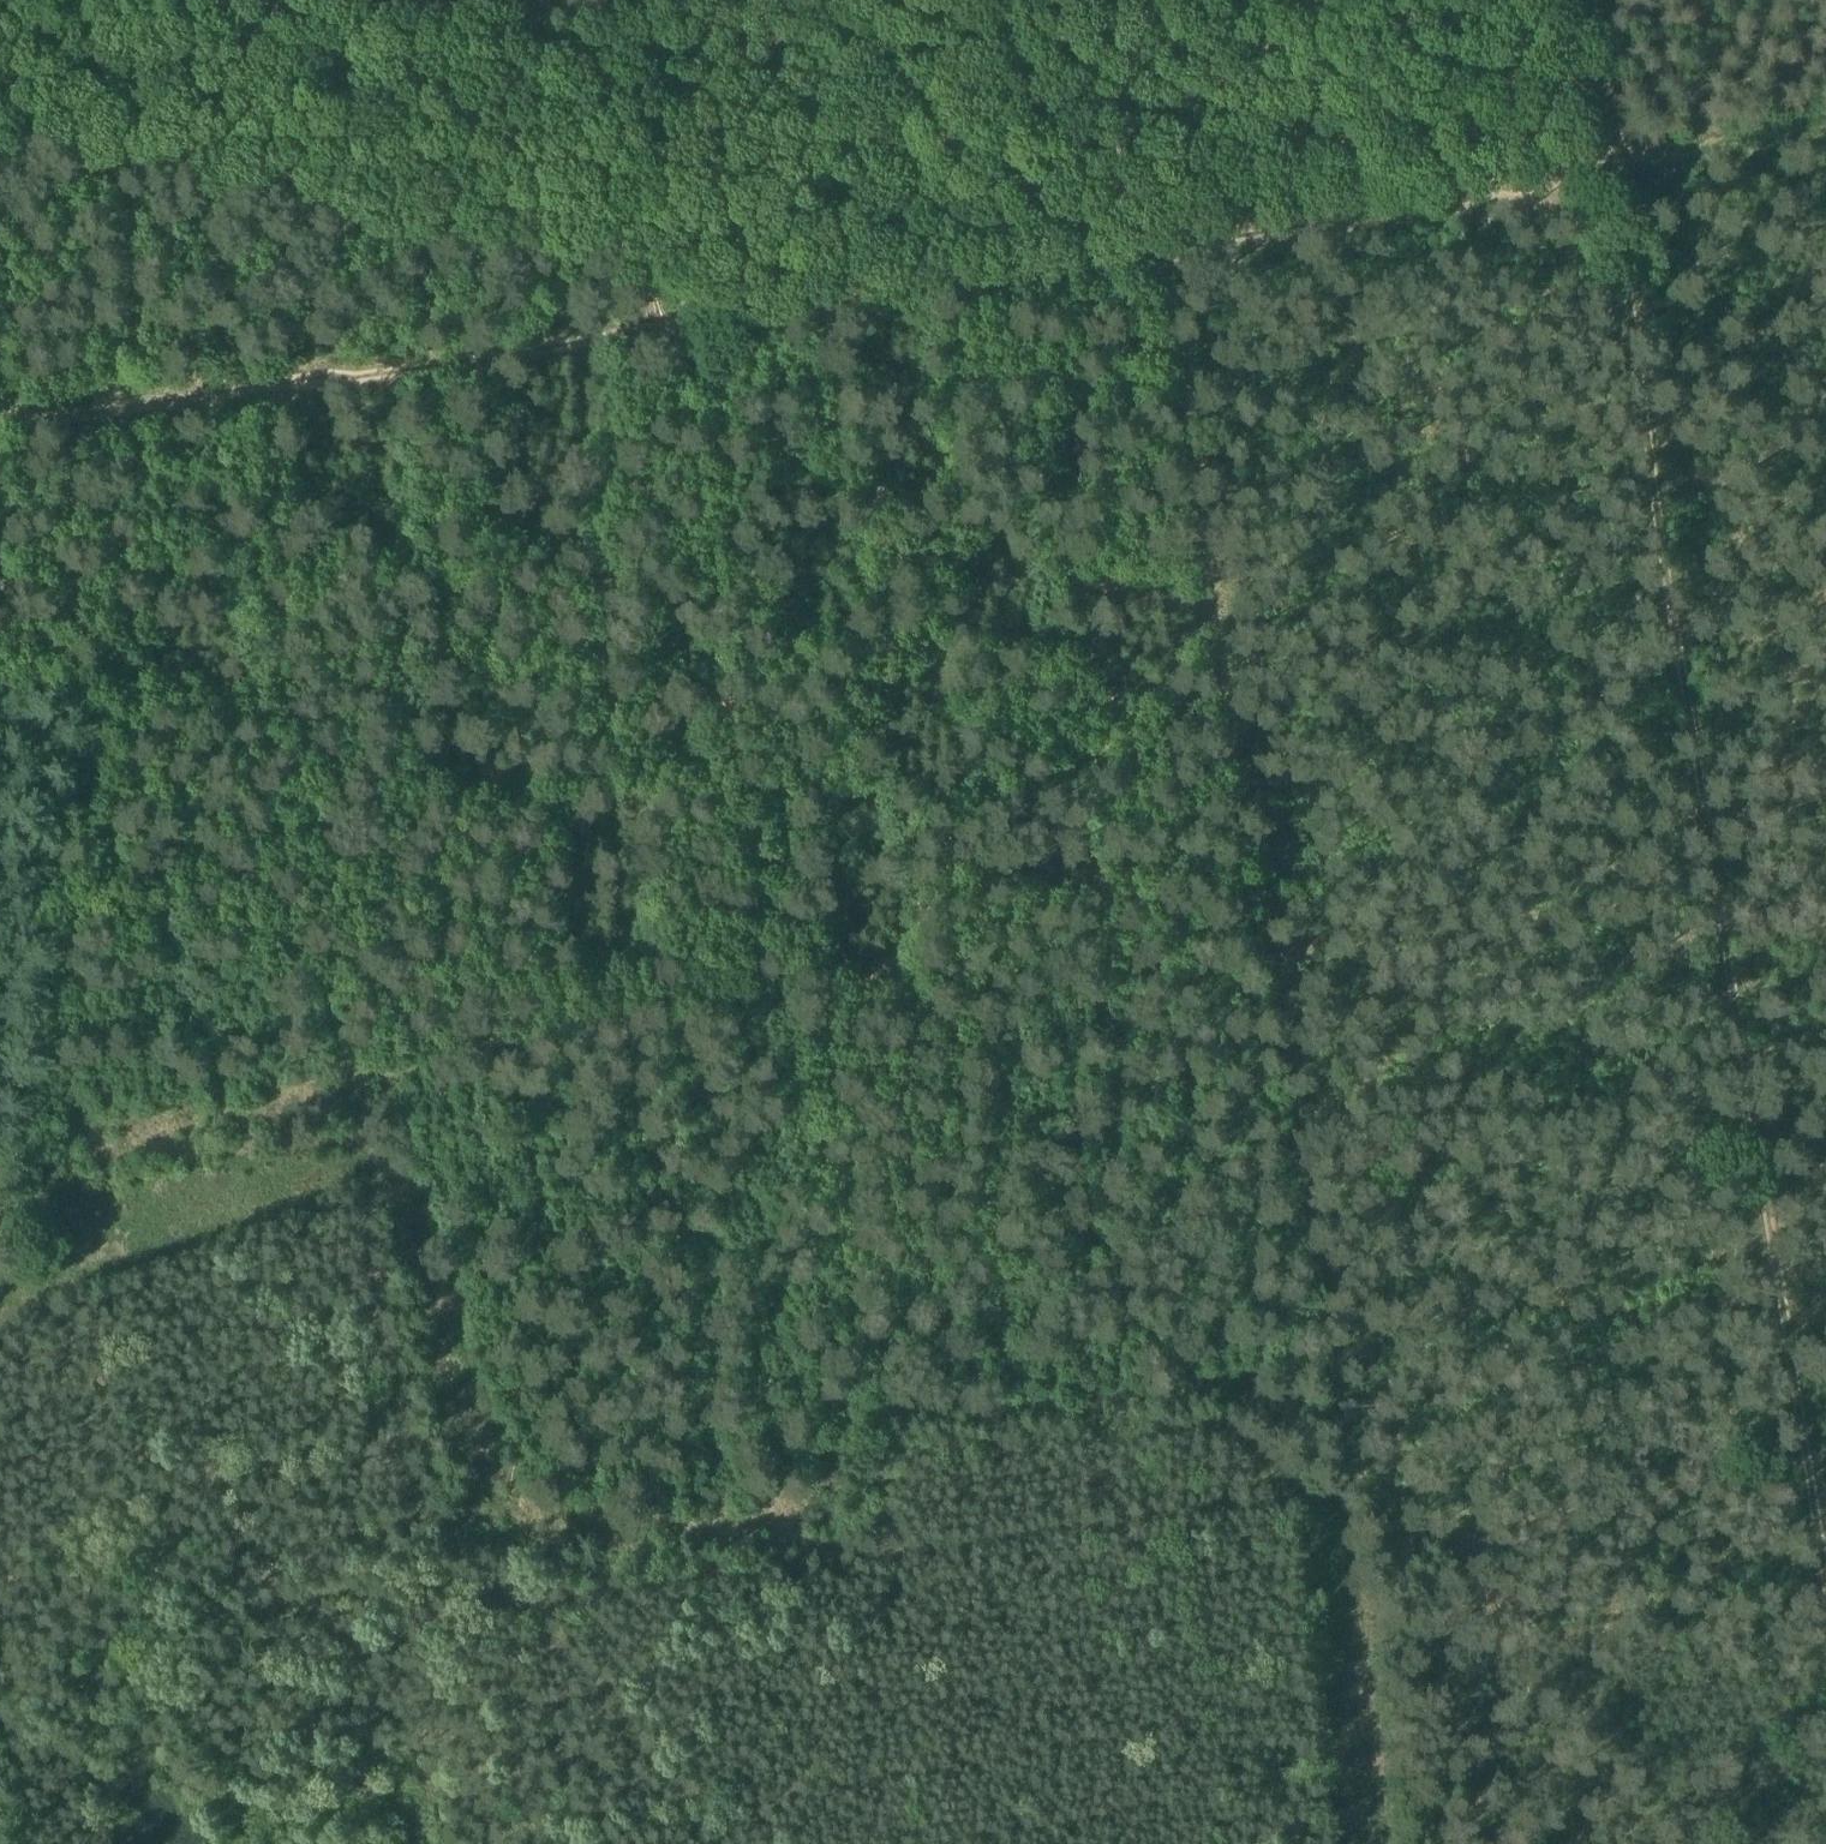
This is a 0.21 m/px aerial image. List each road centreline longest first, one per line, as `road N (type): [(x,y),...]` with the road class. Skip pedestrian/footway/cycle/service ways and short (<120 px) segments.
road 1 (track): [(0,410),(1598,155)]
road 2 (track): [(1825,1571),(1672,567),(1569,0)]
road 3 (track): [(1825,123),(1598,155)]

